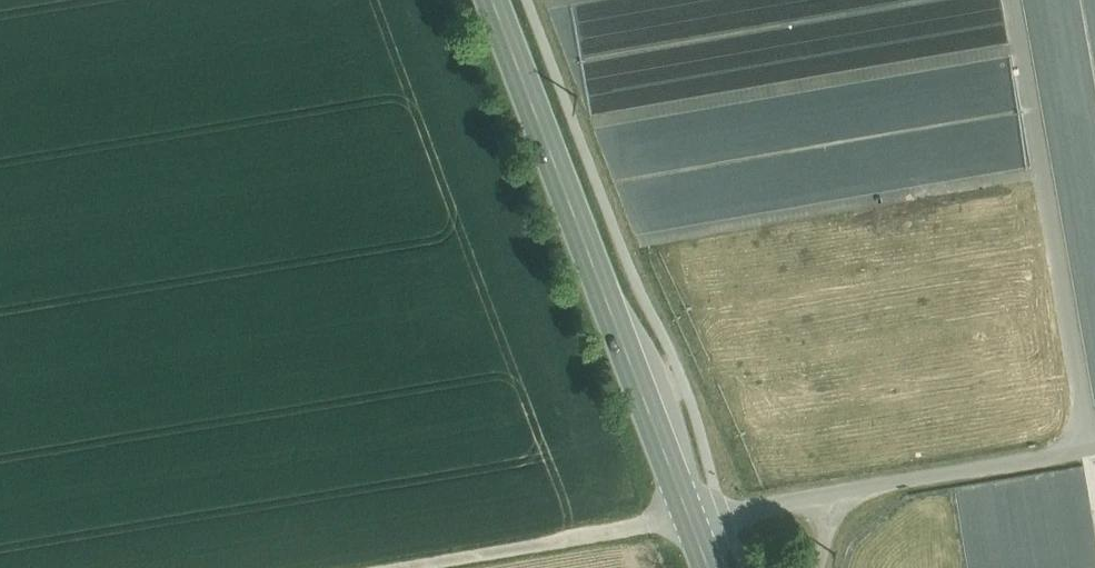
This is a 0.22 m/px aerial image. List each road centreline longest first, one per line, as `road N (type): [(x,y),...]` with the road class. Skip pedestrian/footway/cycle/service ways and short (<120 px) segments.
road 1 (primary): [(493,0),(690,514)]
road 2 (unclassified): [(690,514),(1094,449)]
road 3 (track): [(378,567),(690,514)]

